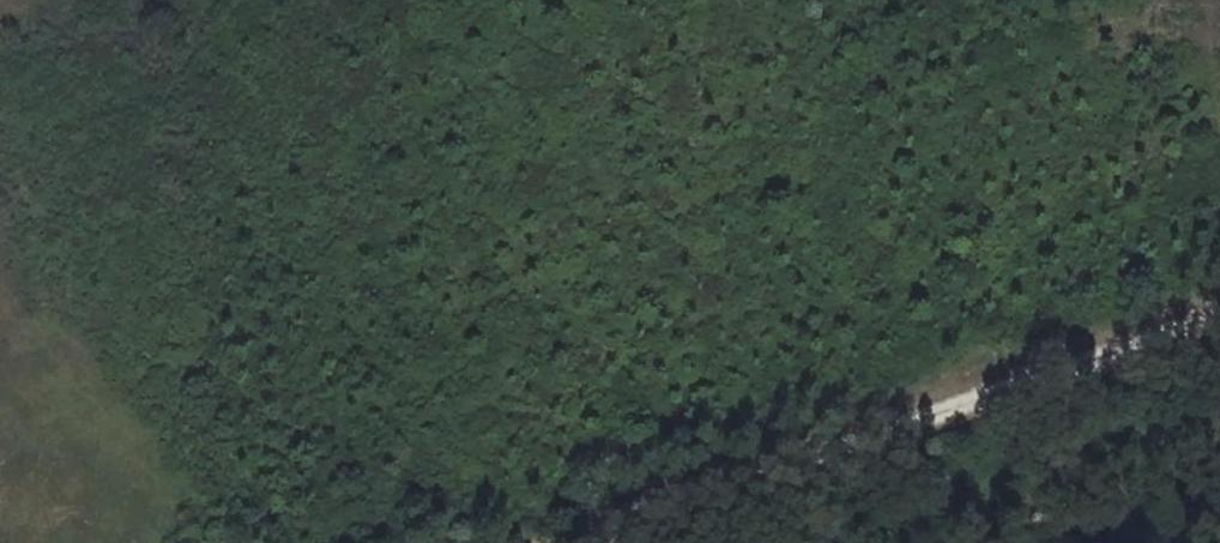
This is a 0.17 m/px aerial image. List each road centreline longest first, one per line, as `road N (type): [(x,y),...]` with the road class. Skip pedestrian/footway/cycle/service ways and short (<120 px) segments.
road 1 (track): [(1219,304),(556,542)]

